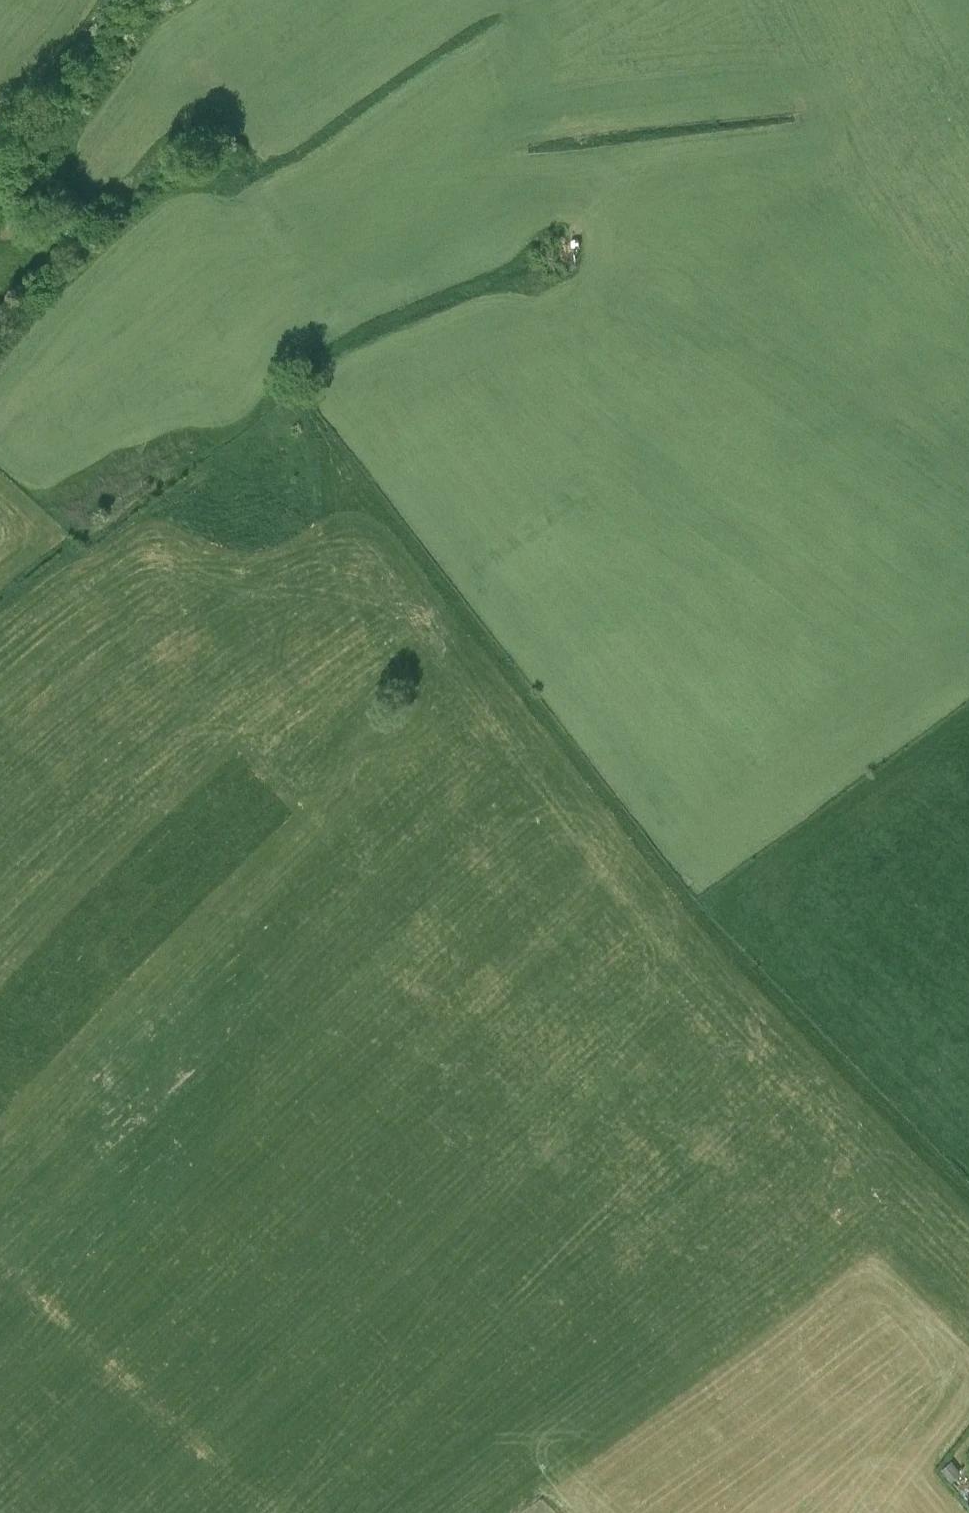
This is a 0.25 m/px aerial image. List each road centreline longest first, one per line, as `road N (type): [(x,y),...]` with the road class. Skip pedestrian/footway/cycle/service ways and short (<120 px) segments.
road 1 (track): [(0,132),(112,0)]

